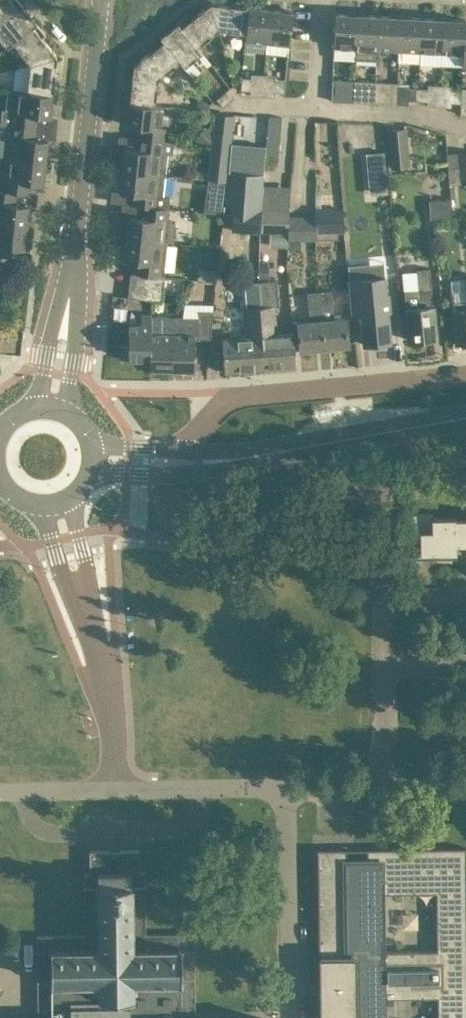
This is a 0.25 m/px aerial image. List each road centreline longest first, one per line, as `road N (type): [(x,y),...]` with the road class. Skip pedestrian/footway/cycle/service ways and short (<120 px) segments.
road 1 (residential): [(465,372),(229,393),(178,446)]
road 2 (tertiary): [(72,264),(101,0)]
road 3 (secondary): [(229,461),(465,418)]
road 4 (residential): [(293,1017),(288,787)]
road 5 (residential): [(36,506),(106,704)]
road 6 (residential): [(106,704),(70,501)]
road 7 (residential): [(465,785),(288,787)]
road 8 (residential): [(288,787),(116,788)]
road 9 (residential): [(465,124),(314,105)]
road 10 (tertiary): [(67,409),(76,336),(72,264)]
road 11 (tertiary): [(72,264),(39,405)]
road 12 (secondary): [(94,472),(165,473),(229,461)]

